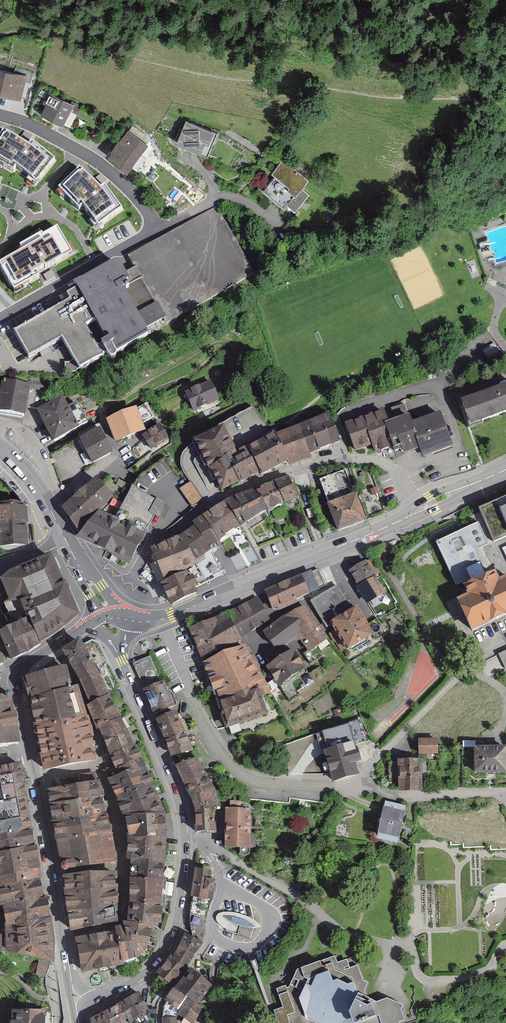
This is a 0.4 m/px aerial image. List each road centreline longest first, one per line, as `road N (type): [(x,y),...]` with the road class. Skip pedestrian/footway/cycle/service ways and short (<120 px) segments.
road 1 (residential): [(416,511),(389,461),(348,456),(256,488),(152,546),(137,572),(131,621)]
road 2 (residential): [(185,838),(260,874),(354,936),(407,948),(423,977),(486,970),(505,946)]
road 3 (residential): [(160,620),(197,714),(237,771),(264,783),(364,789)]
road 4 (primary): [(416,511),(160,620)]
road 5 (primary): [(29,757),(42,791),(68,959)]
road 6 (residential): [(505,692),(478,675),(458,674),(372,763),(364,789)]
road 7 (primary): [(93,997),(141,977),(165,951),(178,913),(185,838)]
road 8 (residential): [(154,231),(104,164),(0,115)]
road 9 (primary): [(185,838),(120,652)]
road 10 (residential): [(154,231),(0,323)]
road 11 (primary): [(82,630),(18,674),(29,757)]
road 12 (residential): [(364,789),(412,798),(505,793)]

